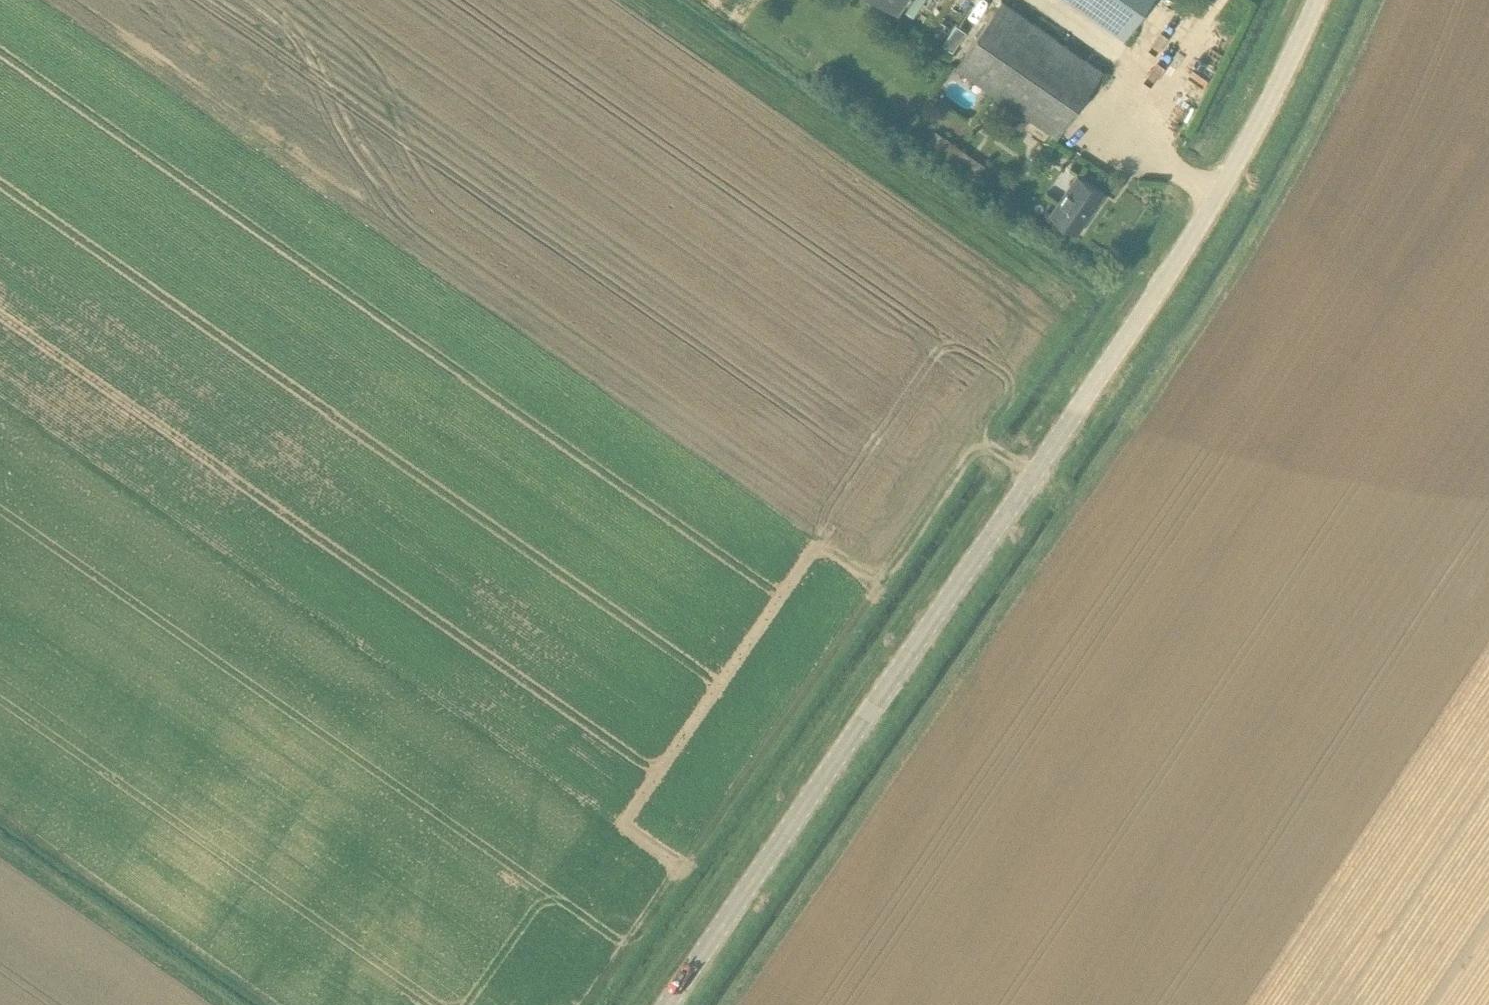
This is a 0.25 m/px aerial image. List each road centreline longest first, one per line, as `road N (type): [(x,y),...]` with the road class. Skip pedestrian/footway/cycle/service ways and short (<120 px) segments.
road 1 (unclassified): [(676,1004),(1157,327),(1302,65),(1325,0)]

